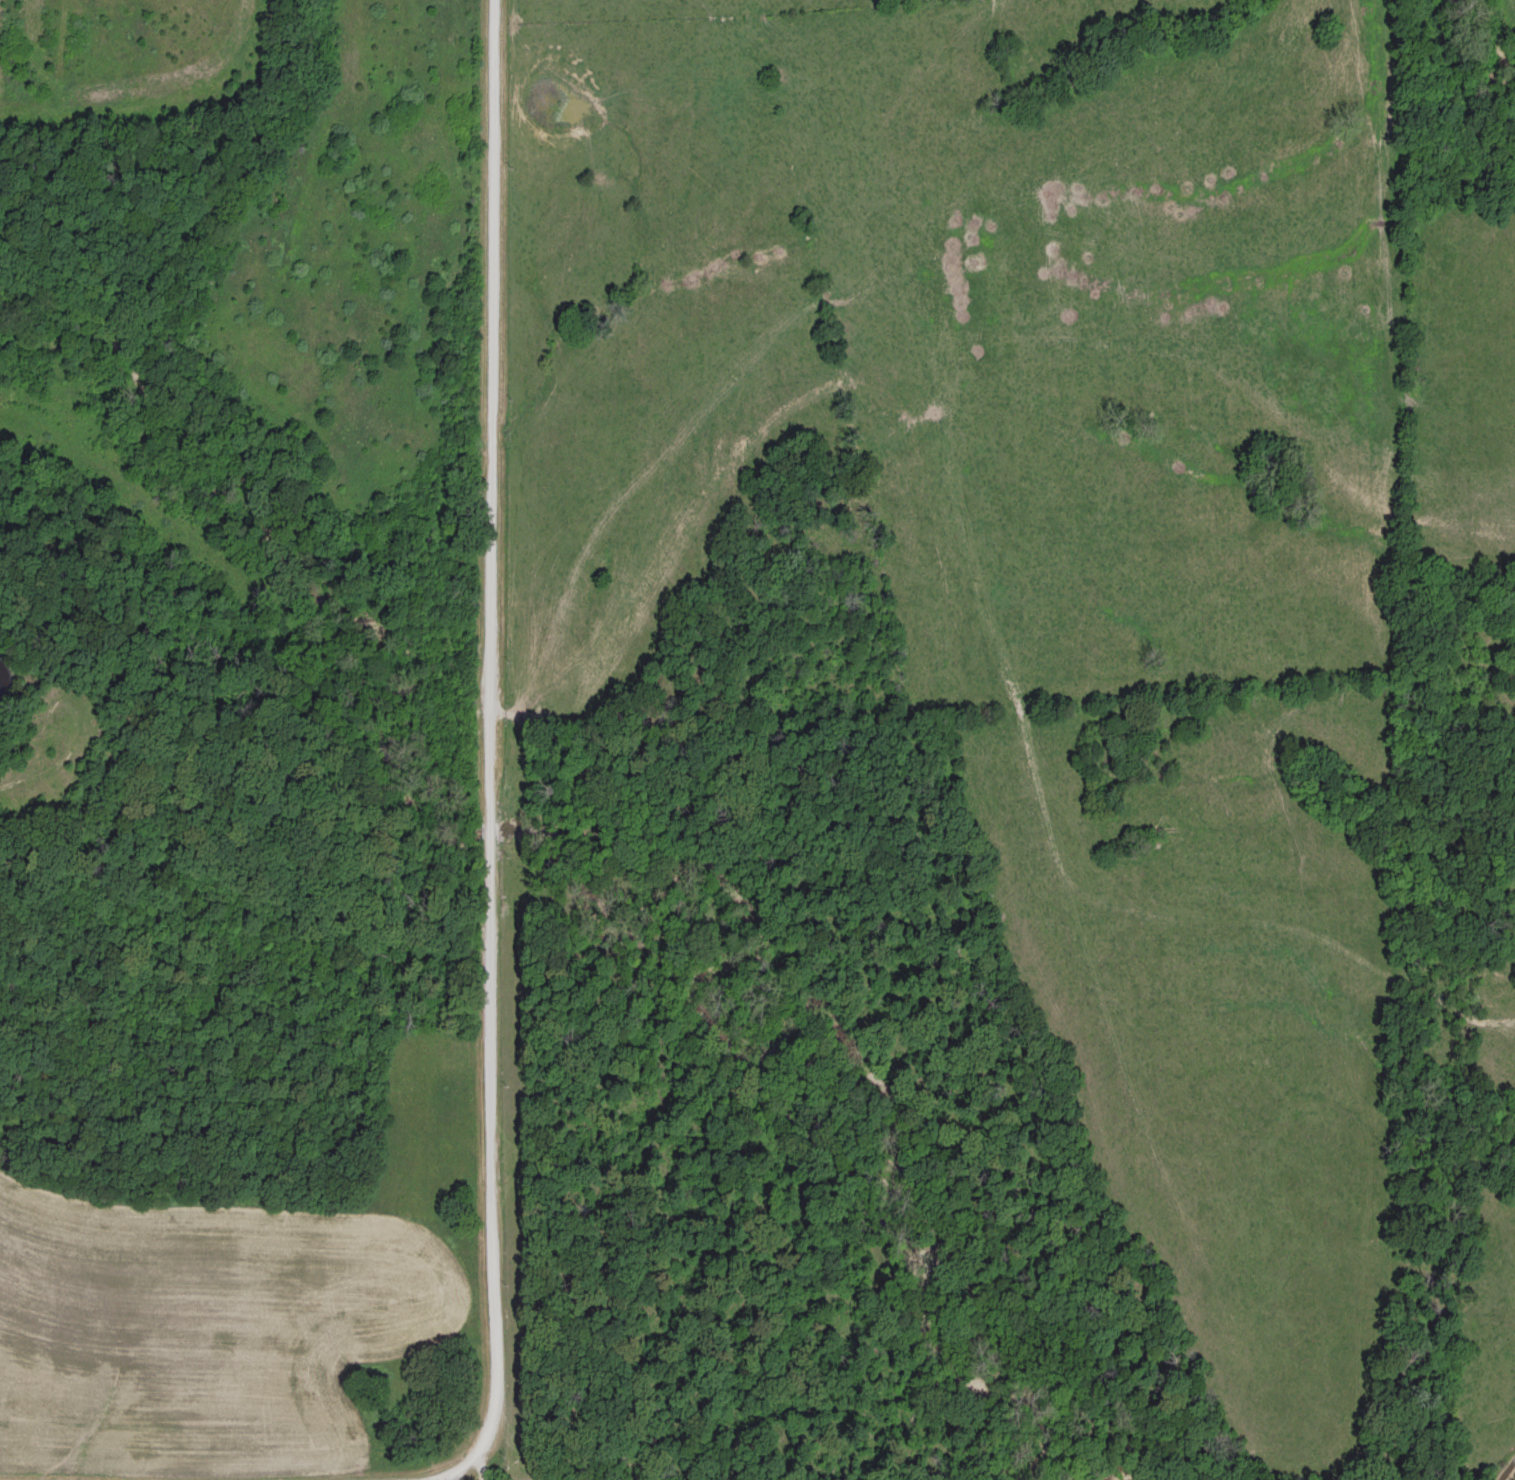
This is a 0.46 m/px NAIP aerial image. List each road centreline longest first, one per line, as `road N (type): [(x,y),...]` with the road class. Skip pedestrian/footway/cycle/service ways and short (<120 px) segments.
road 1 (residential): [(445,1479),(470,1474),(486,1447),(497,1376),(486,719),(493,543),(490,0)]

